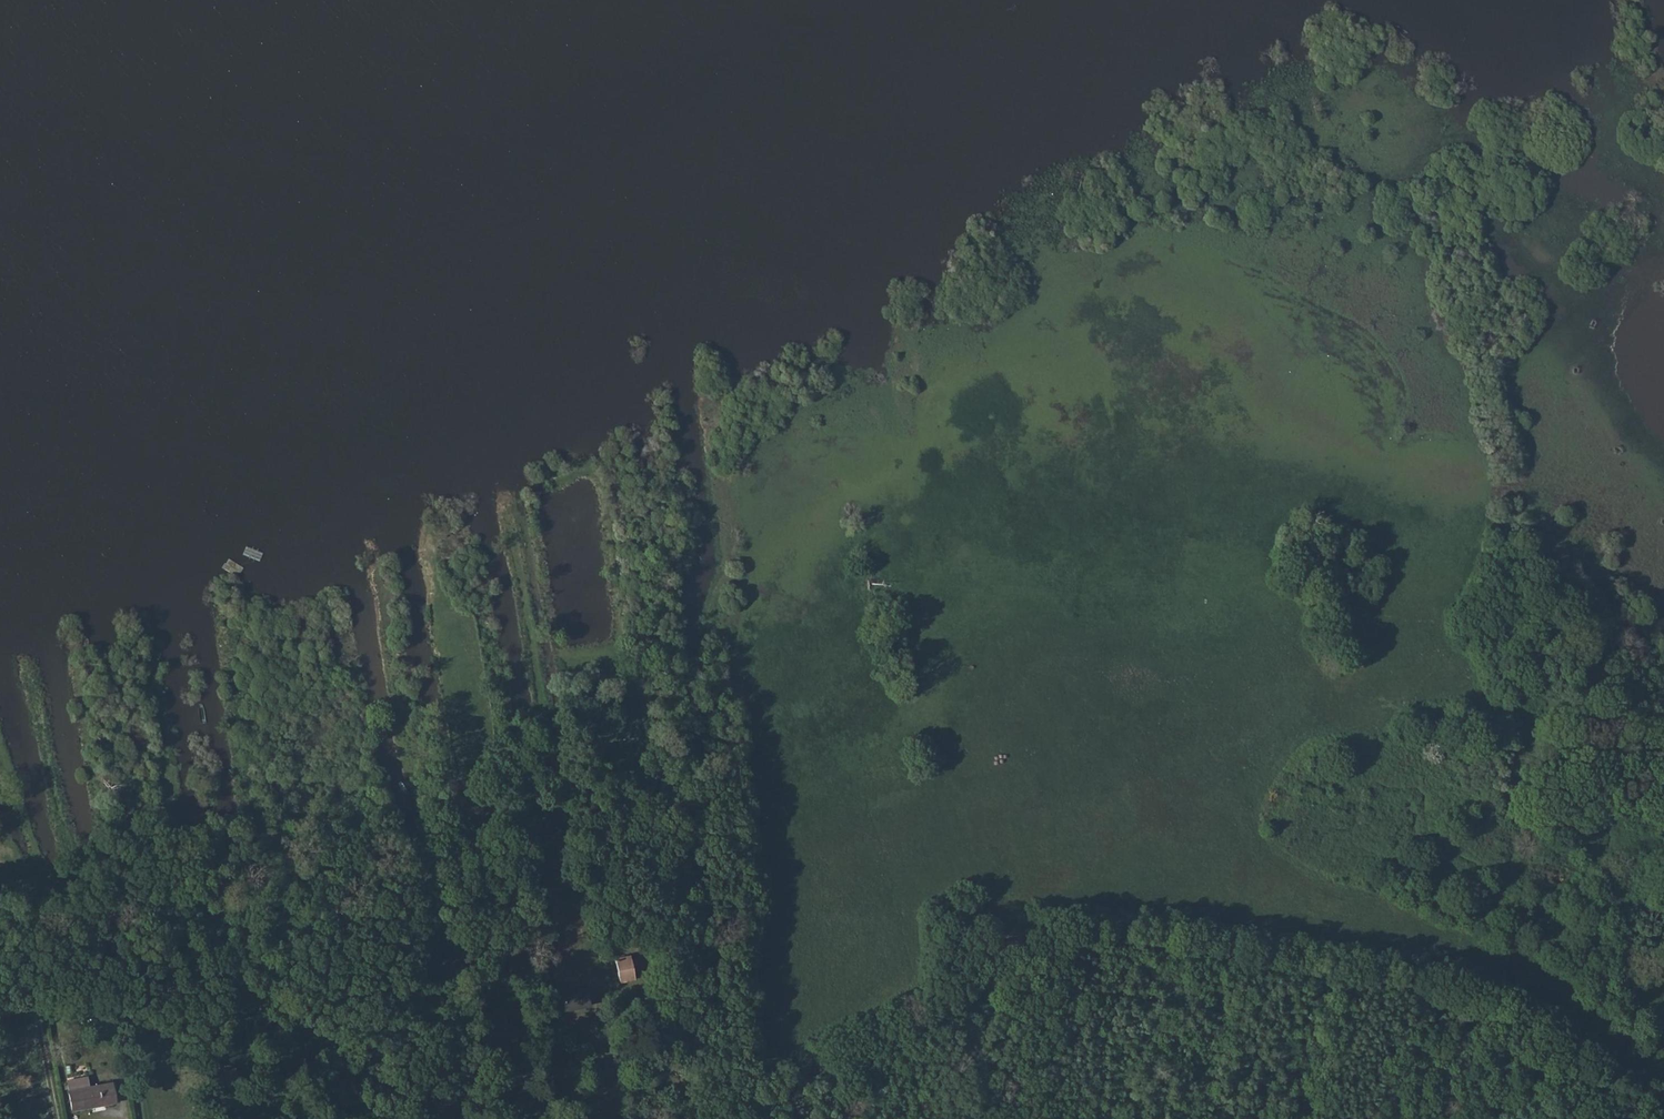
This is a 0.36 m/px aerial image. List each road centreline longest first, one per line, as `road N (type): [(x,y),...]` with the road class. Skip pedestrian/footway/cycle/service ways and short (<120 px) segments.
road 1 (track): [(1620,1118),(1529,1060),(1412,1012),(1105,982),(990,1015),(853,1088),(706,1117)]

